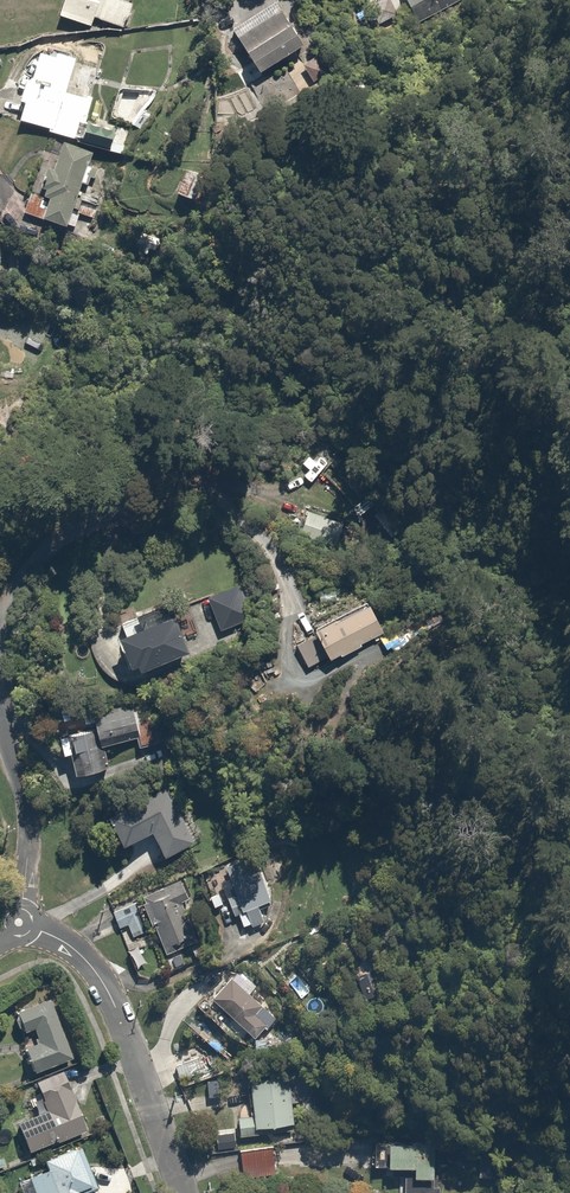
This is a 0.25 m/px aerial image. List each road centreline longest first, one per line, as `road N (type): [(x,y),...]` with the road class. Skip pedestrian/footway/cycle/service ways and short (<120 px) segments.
road 1 (residential): [(0,637),(4,607),(41,557),(142,489),(182,486),(215,497),(270,550),(291,588),(293,617)]
road 2 (residential): [(33,929),(79,953),(110,996),(184,1192)]
road 3 (residential): [(21,907),(30,844),(0,676)]

